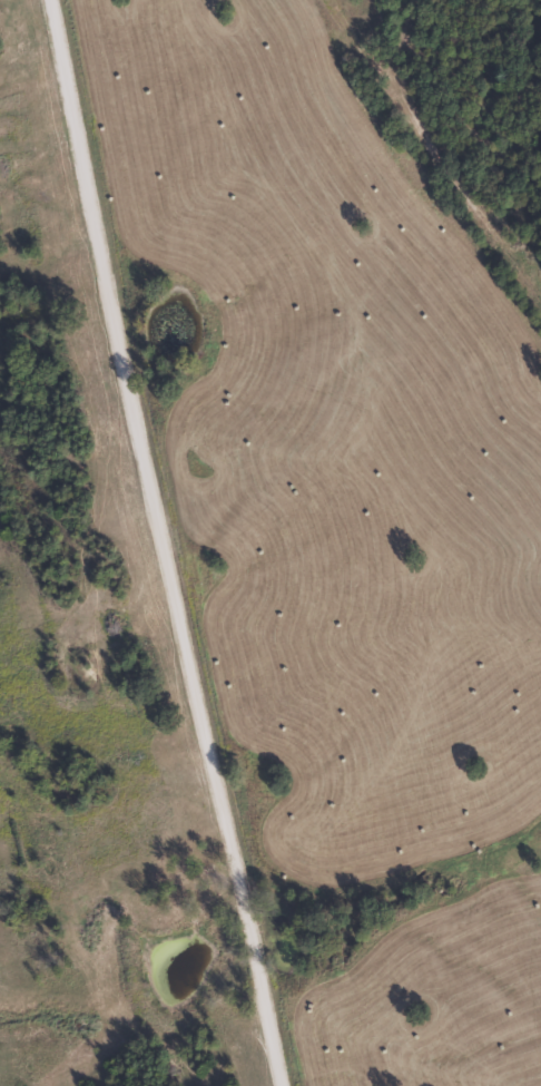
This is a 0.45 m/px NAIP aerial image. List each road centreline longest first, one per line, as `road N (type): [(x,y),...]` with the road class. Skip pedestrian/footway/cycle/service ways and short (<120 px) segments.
road 1 (residential): [(255,1085),(197,751),(28,0)]

